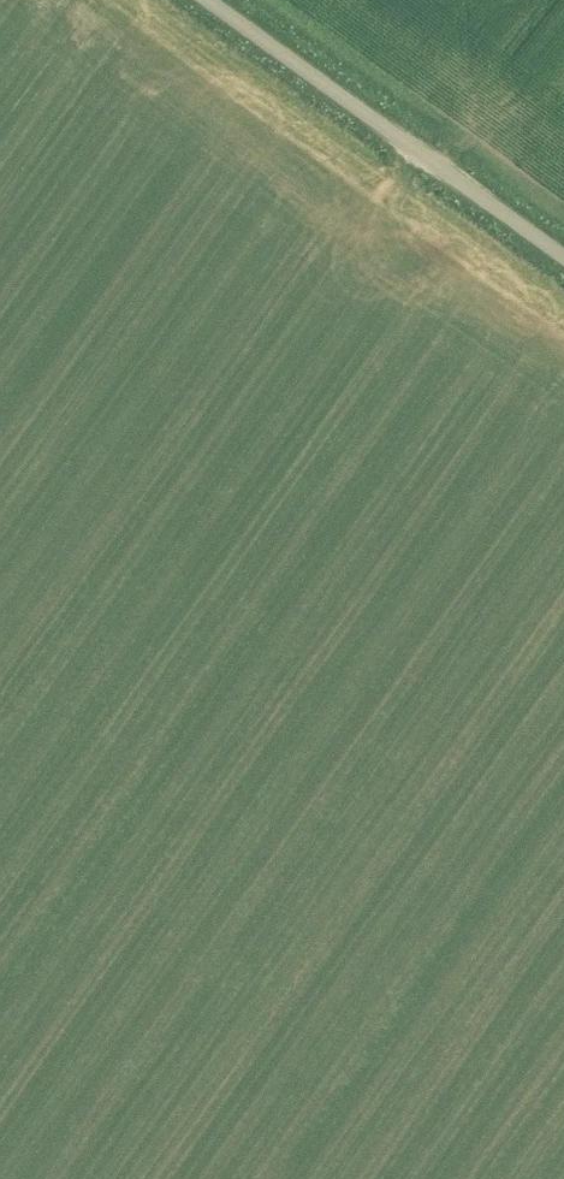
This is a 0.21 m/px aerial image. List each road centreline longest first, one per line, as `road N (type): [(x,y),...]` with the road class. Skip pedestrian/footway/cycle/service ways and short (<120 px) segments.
road 1 (unclassified): [(563,256),(207,0)]

